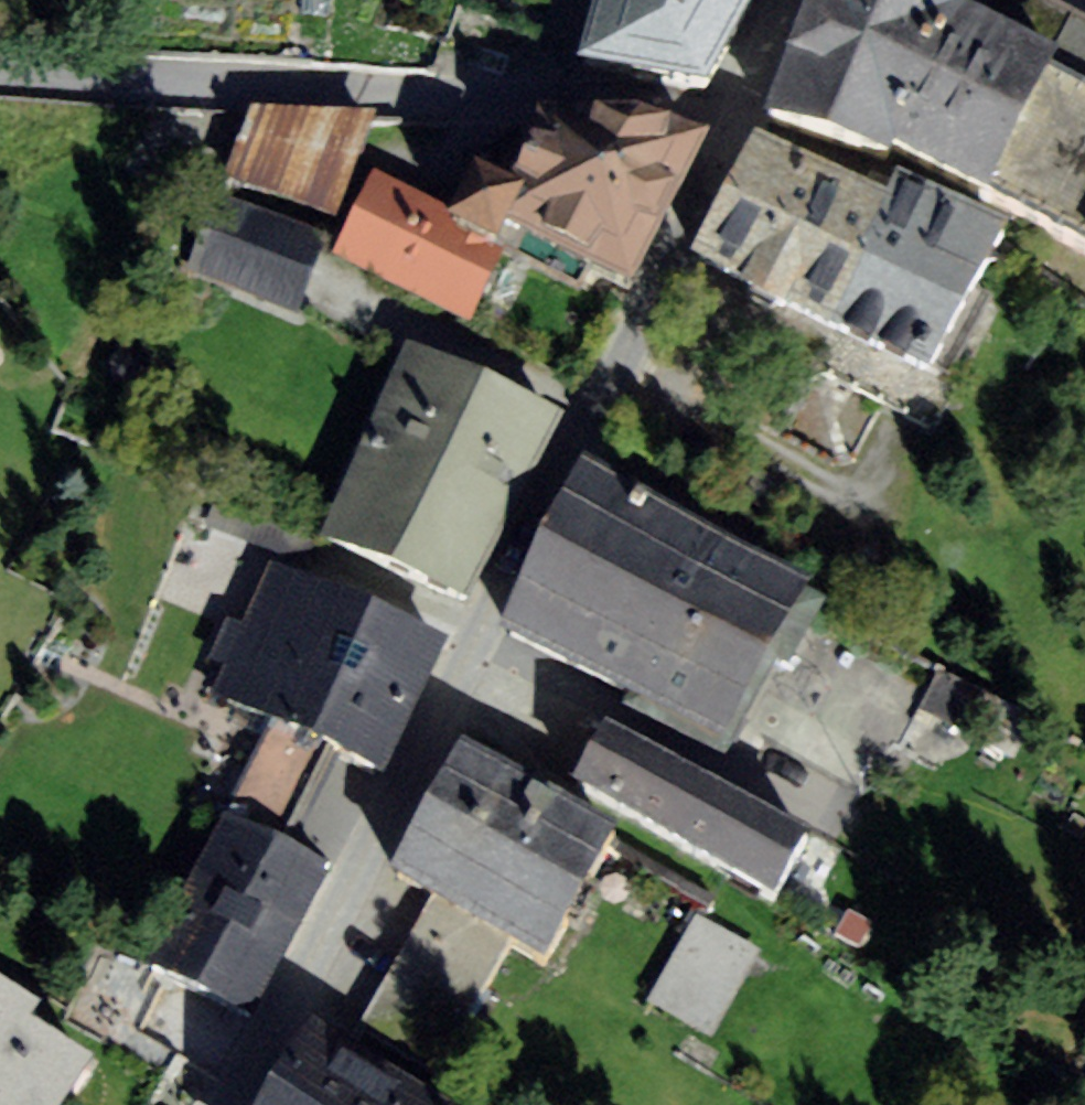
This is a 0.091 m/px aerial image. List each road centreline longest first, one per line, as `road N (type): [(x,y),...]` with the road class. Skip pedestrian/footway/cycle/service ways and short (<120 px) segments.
road 1 (residential): [(734,141),(228,1104)]
road 2 (residential): [(0,77),(529,102),(734,141)]
road 3 (residential): [(793,0),(734,141)]

